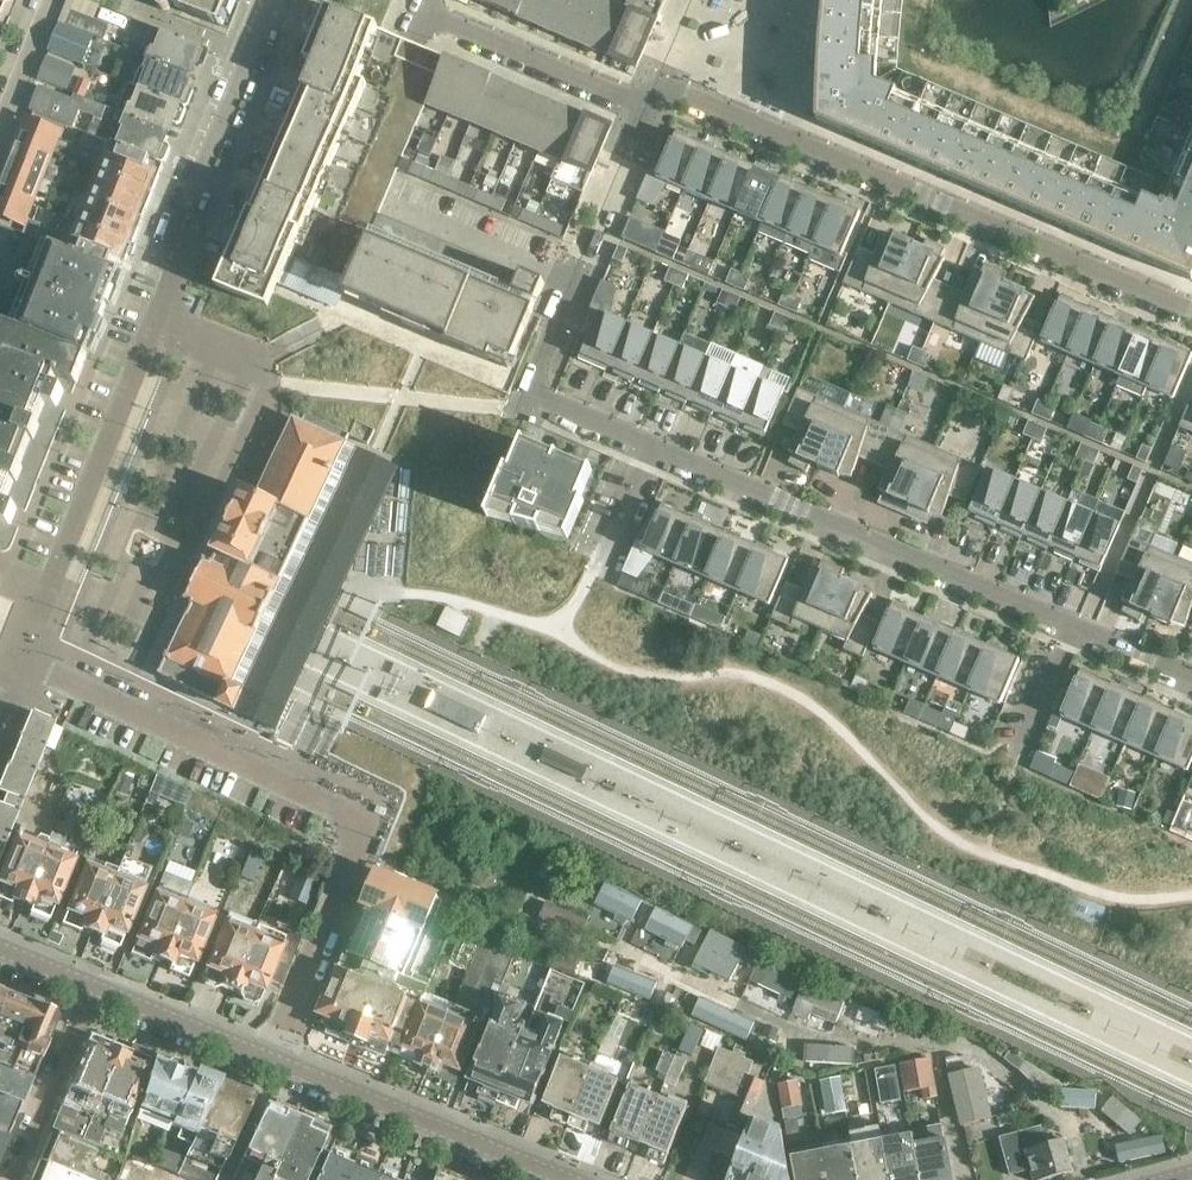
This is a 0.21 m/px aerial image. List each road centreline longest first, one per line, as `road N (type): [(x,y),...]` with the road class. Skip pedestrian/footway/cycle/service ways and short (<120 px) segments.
road 1 (residential): [(1191,685),(530,400),(645,121)]
road 2 (residential): [(8,652),(44,589),(186,255),(177,229),(275,0)]
road 3 (residential): [(8,652),(354,818),(349,865),(269,1063)]
road 4 (residential): [(1191,313),(658,90),(645,121)]
road 5 (residential): [(543,1179),(269,1063)]
road 6 (residential): [(645,121),(438,31)]
road 7 (residential): [(91,987),(14,1179)]
road 8 (residential): [(269,1063),(91,987)]
road 9 (residential): [(0,135),(50,0)]

